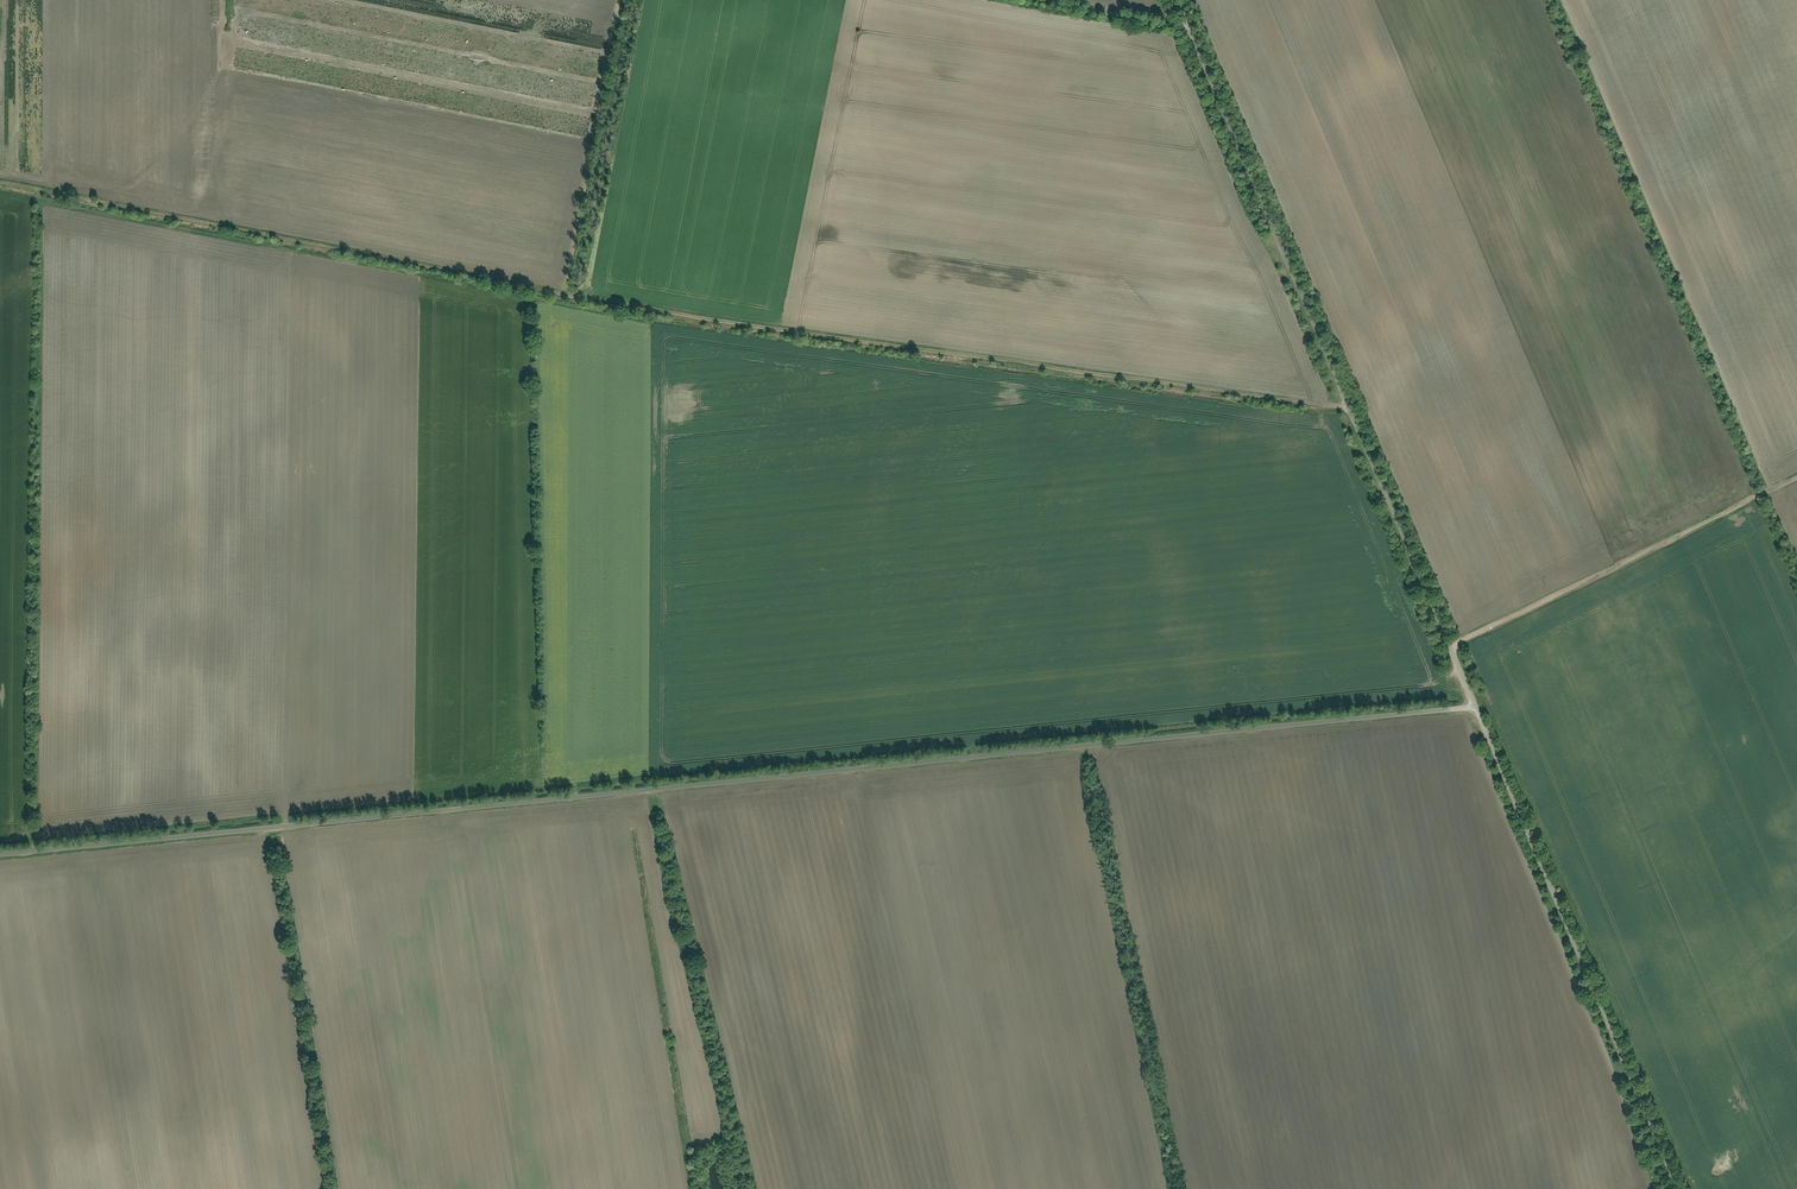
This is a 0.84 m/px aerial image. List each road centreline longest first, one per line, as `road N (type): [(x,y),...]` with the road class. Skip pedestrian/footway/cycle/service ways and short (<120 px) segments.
road 1 (unclassified): [(1680,1188),(1184,31),(1027,0)]
road 2 (track): [(1451,649),(1796,479)]

